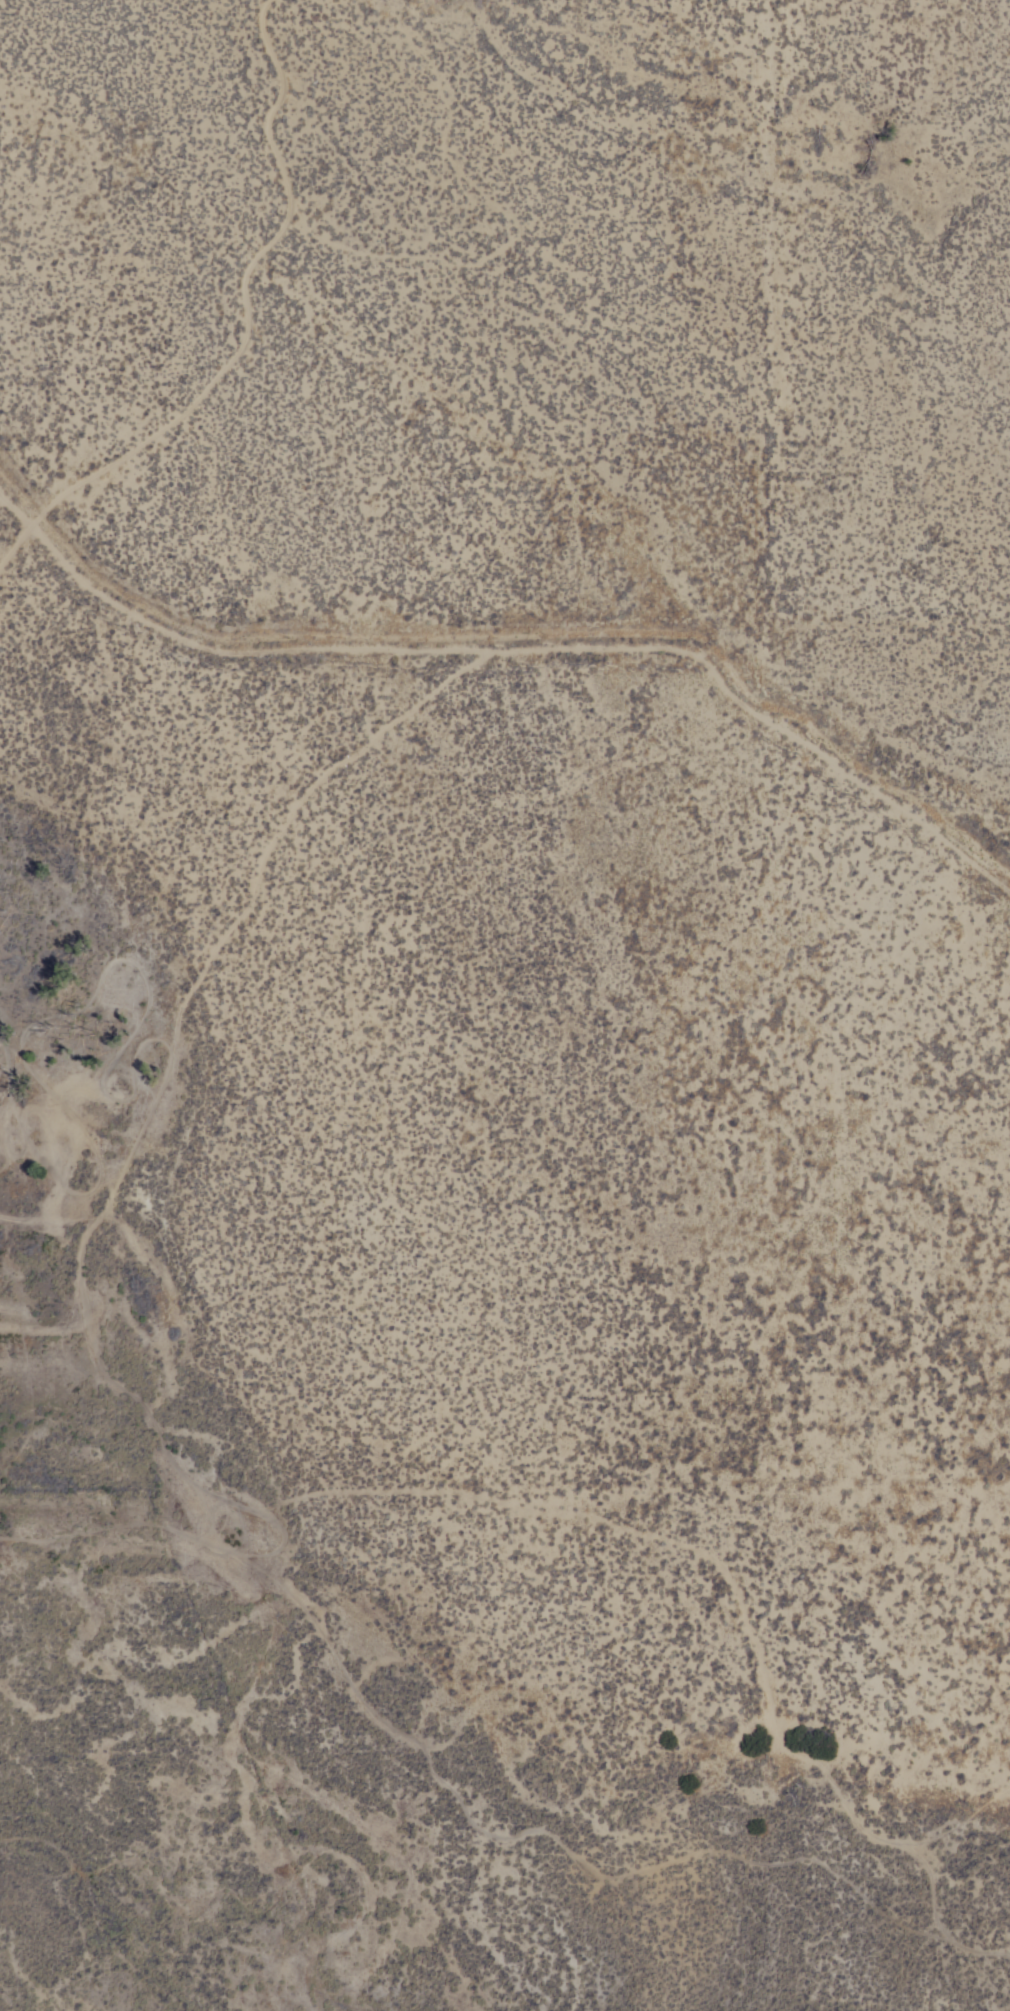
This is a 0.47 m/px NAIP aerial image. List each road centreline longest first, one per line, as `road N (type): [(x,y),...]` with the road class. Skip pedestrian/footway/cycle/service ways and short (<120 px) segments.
road 1 (track): [(1009,900),(903,808),(751,712),(706,663),(664,651),(222,651),(74,575),(0,487)]
road 2 (track): [(0,1322),(62,1325),(82,1315),(91,1240),(169,1089),(190,1006),(259,899),(299,811),(330,774),(481,653)]
road 3 (track): [(0,574),(80,486),(198,407),(246,352),(256,309),(244,273),(281,230),(290,202),(268,127),(283,82),(263,41),(267,0)]

